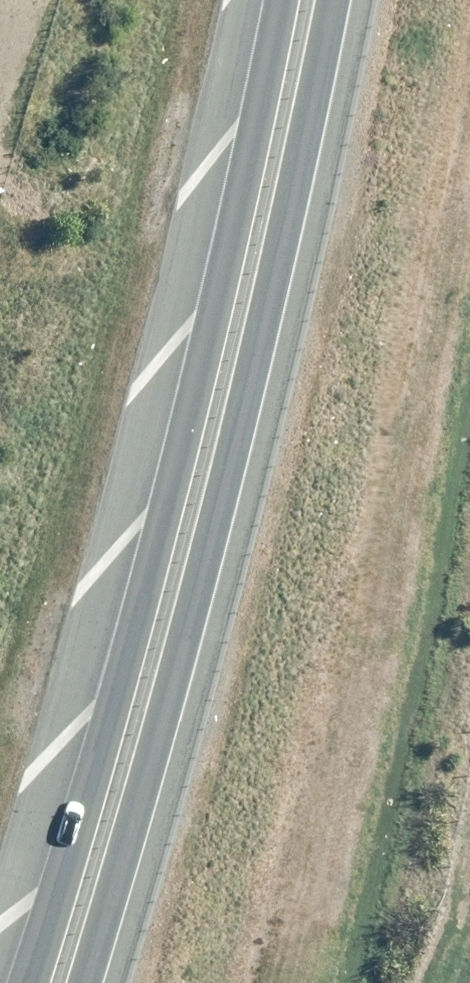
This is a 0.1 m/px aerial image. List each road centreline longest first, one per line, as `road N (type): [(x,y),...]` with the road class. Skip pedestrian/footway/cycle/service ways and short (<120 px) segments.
road 1 (trunk): [(12,982),(110,694),(277,0)]
road 2 (trunk): [(335,0),(247,423),(83,982)]

